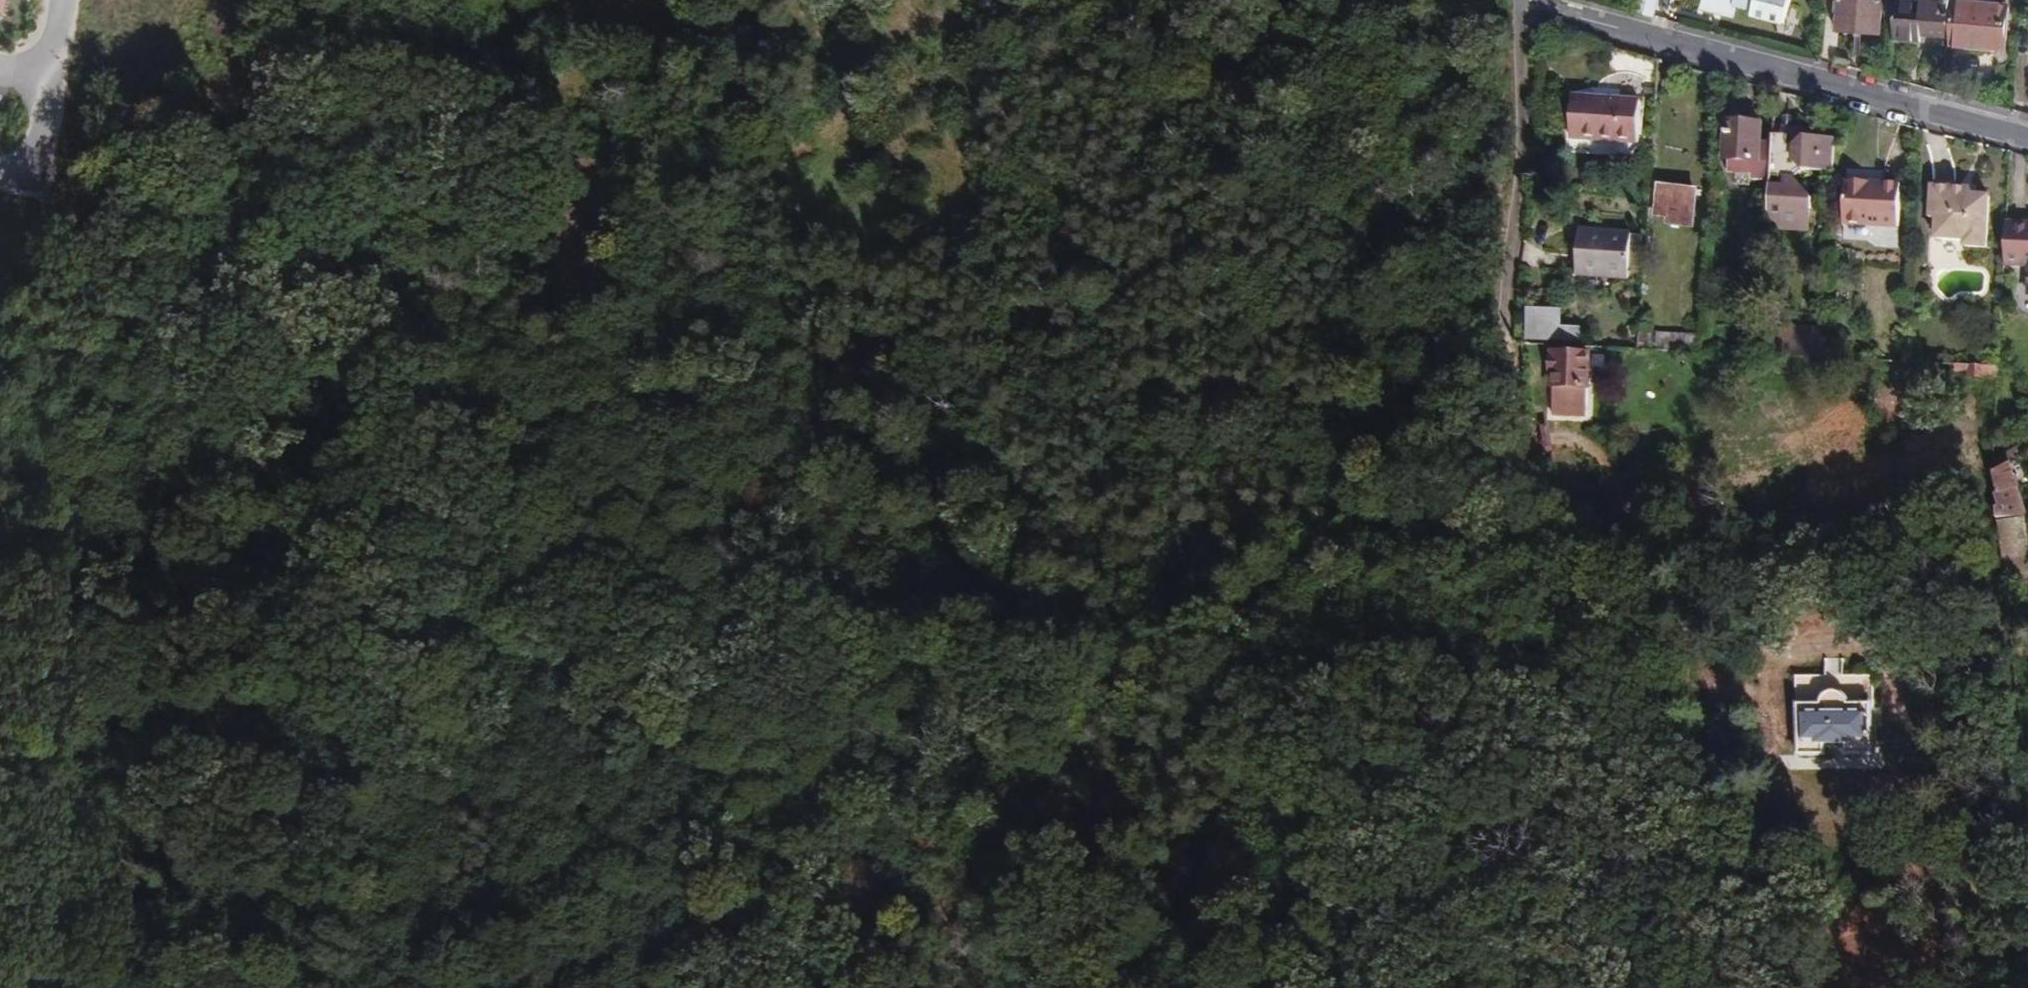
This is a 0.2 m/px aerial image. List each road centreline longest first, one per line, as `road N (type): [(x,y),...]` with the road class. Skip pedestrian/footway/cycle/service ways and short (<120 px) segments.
road 1 (track): [(795,987),(976,898),(984,875),(976,774),(991,740),(1018,716),(1078,685),(1171,654),(1379,532),(1525,493),(1564,596),(1576,687),(1543,987)]
road 2 (residential): [(2027,137),(1517,5)]
road 3 (residential): [(1525,493),(1497,330),(1517,5)]
road 4 (residential): [(51,78),(32,177),(0,172)]

